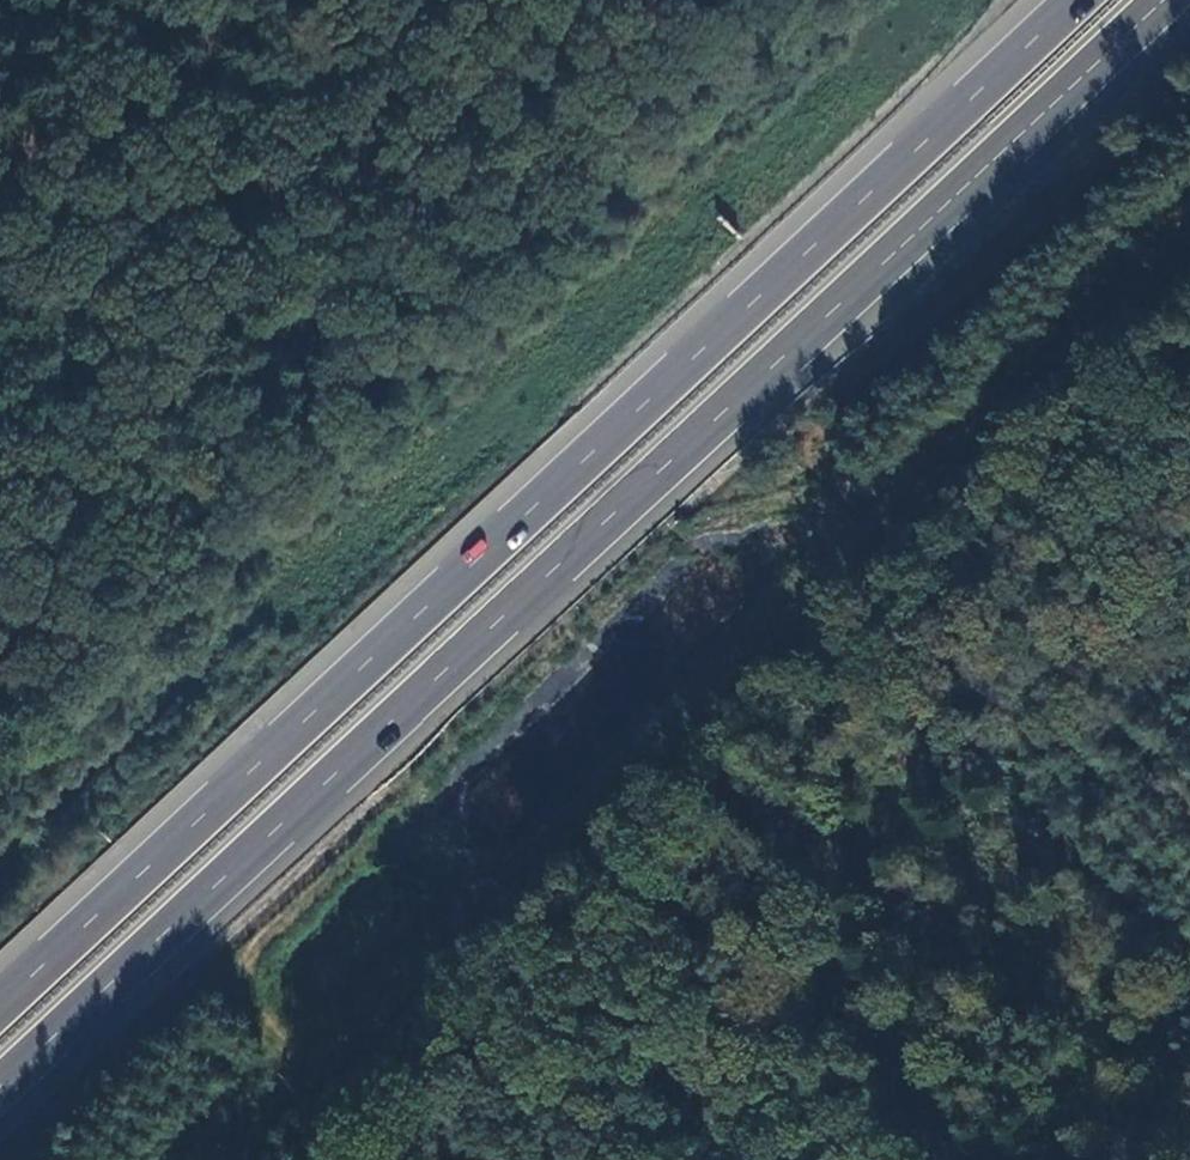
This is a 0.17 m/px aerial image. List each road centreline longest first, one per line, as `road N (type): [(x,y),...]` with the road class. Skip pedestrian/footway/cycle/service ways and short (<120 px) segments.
road 1 (motorway): [(0,1083),(1160,0)]
road 2 (motorway): [(1068,0),(0,1006)]

